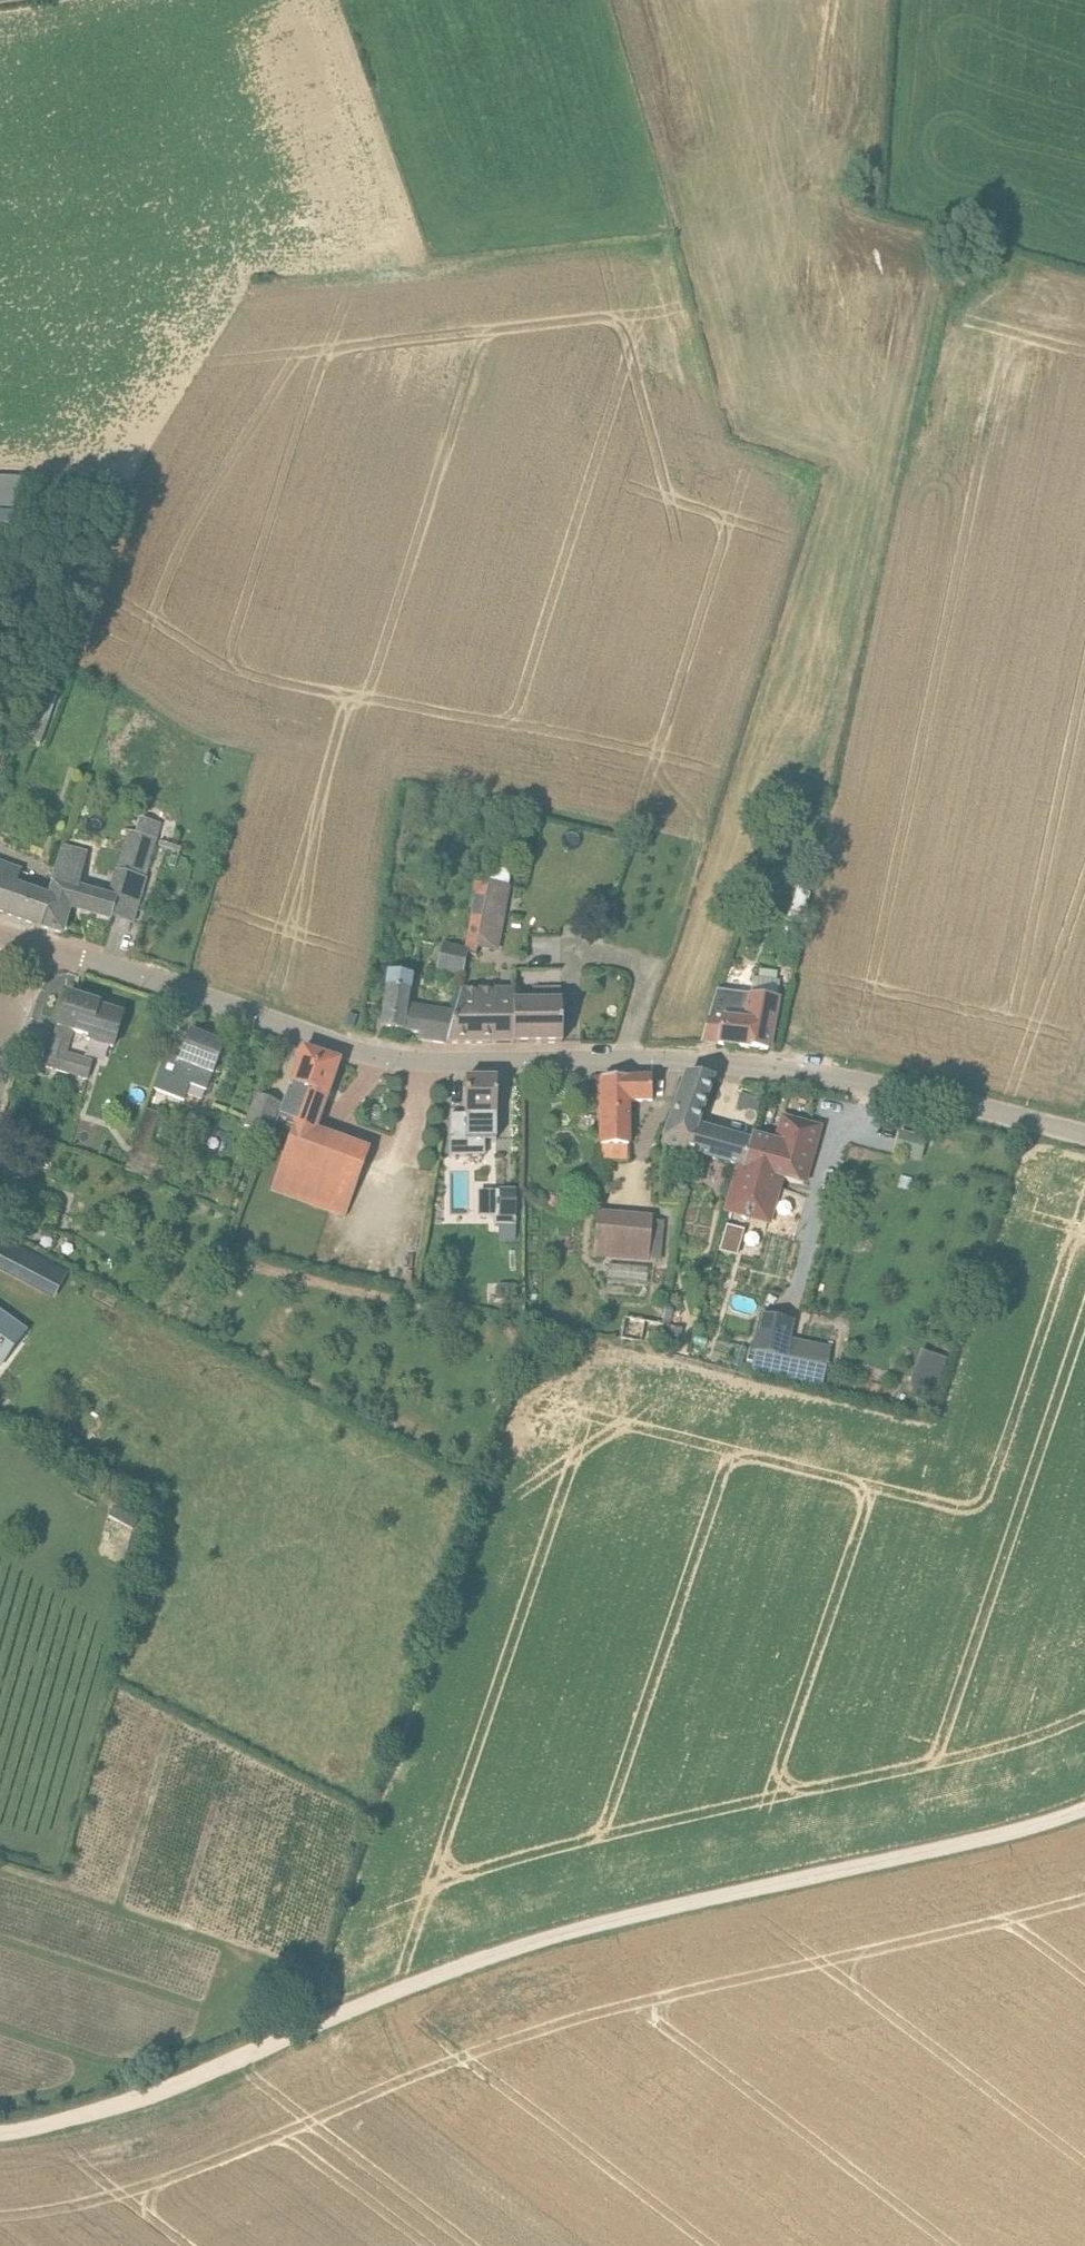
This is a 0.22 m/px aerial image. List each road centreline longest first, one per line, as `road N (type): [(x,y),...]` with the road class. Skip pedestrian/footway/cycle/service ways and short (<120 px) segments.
road 1 (track): [(0,2134),(95,2108),(570,1931),(1084,1808)]
road 2 (unclassified): [(1084,1133),(735,1060),(384,1056),(52,949)]

